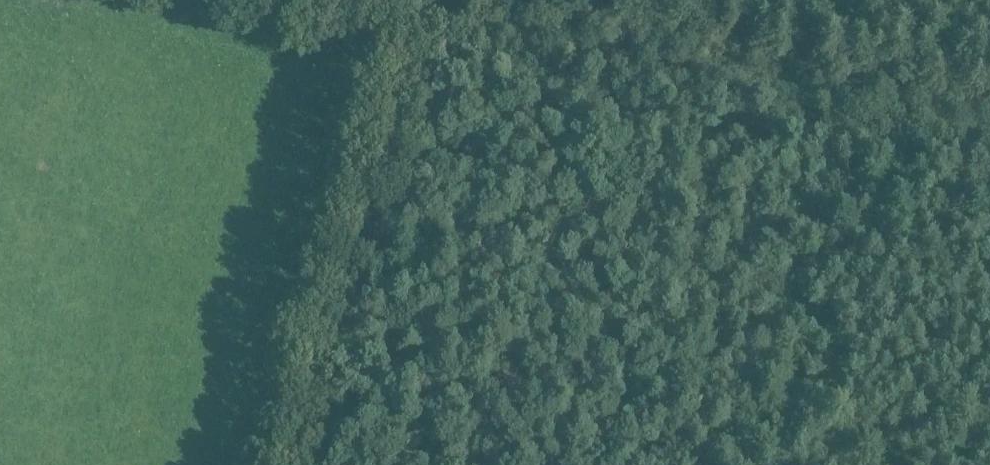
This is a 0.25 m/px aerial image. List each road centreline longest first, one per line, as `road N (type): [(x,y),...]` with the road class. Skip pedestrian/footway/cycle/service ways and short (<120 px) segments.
road 1 (track): [(339,0),(989,141)]
road 2 (track): [(426,0),(289,464)]

